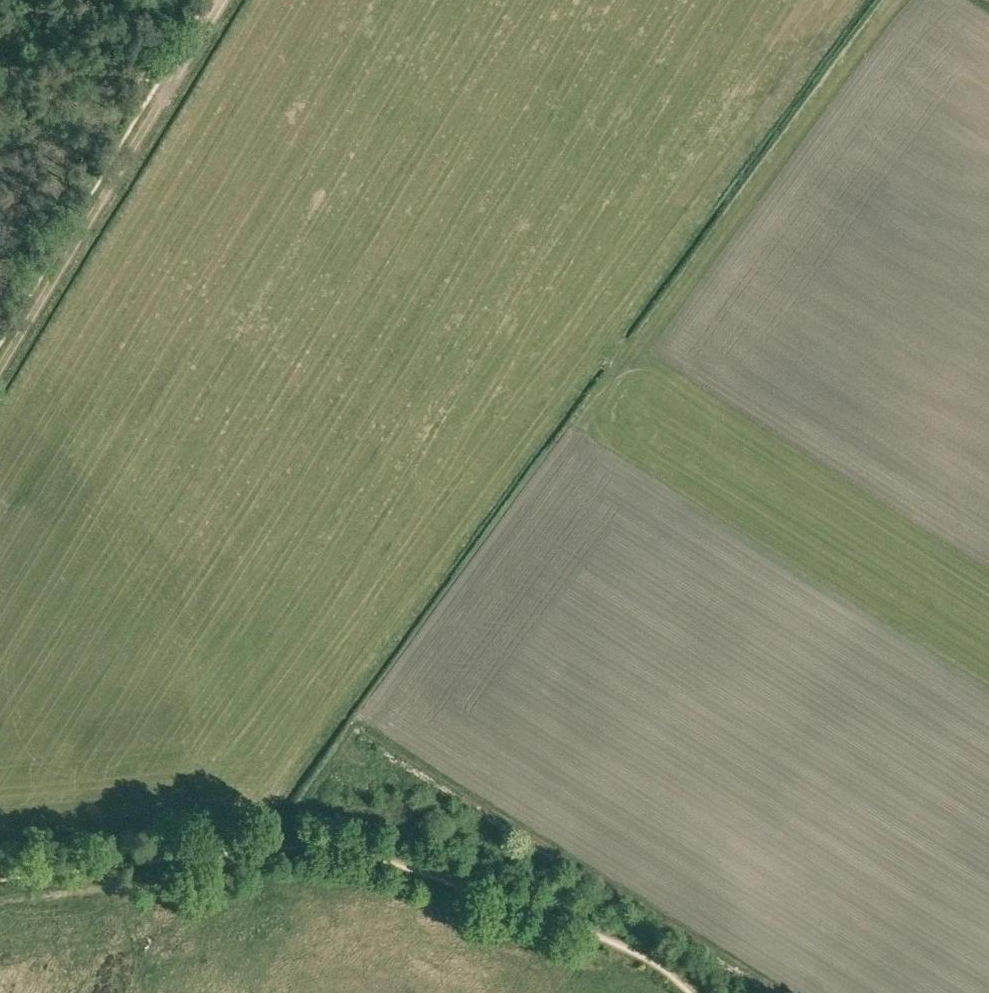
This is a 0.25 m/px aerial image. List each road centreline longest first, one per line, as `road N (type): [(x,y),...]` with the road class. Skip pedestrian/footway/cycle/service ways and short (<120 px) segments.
road 1 (track): [(0,871),(280,841),(346,843),(581,914),(663,956),(709,992)]
road 2 (track): [(167,89),(0,366)]

